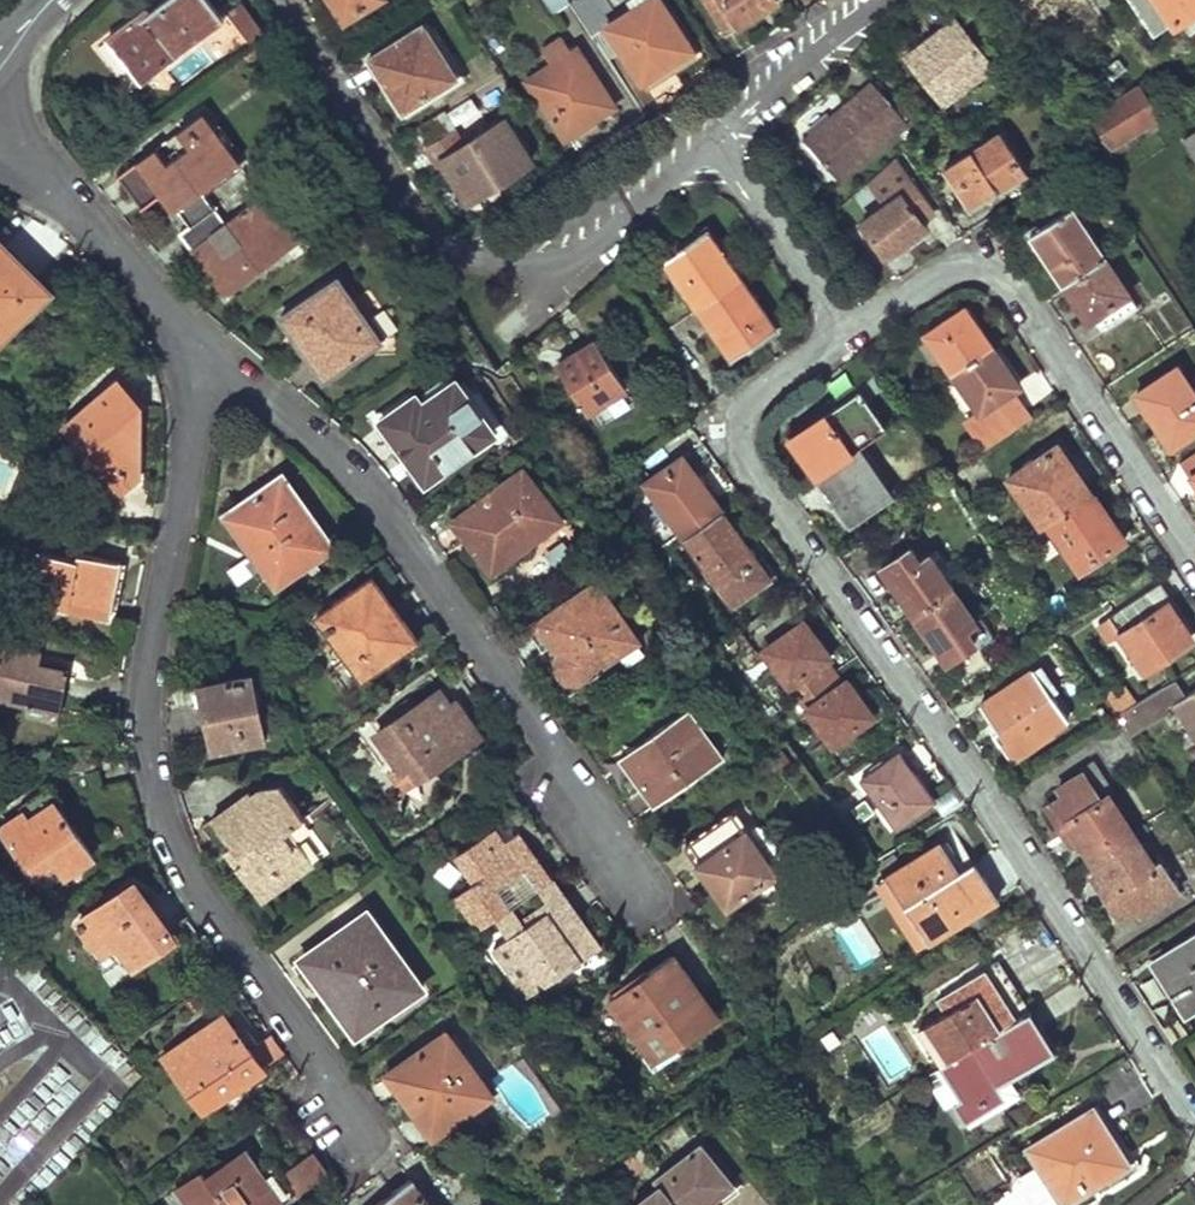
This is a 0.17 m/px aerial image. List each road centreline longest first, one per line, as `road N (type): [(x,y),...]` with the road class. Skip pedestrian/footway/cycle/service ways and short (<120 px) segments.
road 1 (residential): [(847,329),(750,397),(740,437),(1194,1122)]
road 2 (residential): [(208,364),(149,676),(154,753),(182,852),(350,1121)]
road 3 (residential): [(208,364),(280,399),(412,533),(636,873)]
road 4 (residential): [(710,151),(581,253),(471,258),(434,244),(288,0)]
road 5 (residential): [(1194,562),(1013,277),(978,260),(943,264),(847,329)]
road 6 (residential): [(0,129),(208,364)]
road 7 (residential): [(893,0),(819,44),(742,110),(710,151)]
road 8 (residential): [(847,329),(710,151)]

